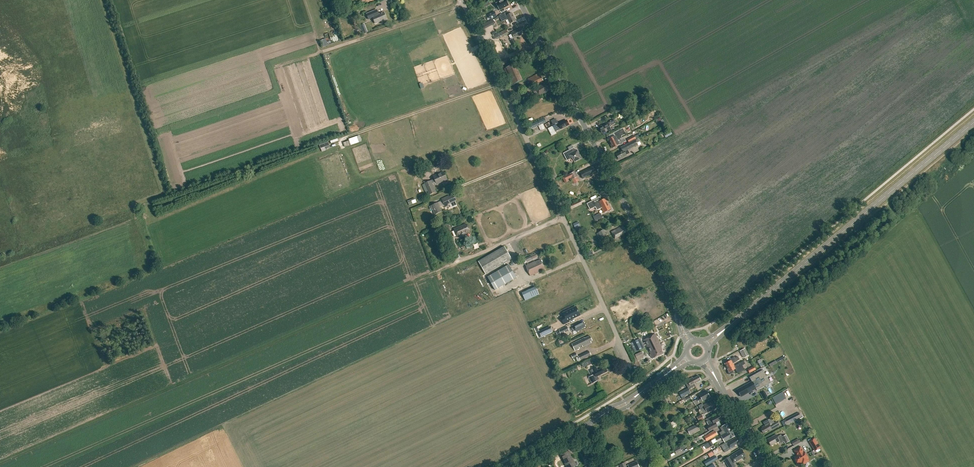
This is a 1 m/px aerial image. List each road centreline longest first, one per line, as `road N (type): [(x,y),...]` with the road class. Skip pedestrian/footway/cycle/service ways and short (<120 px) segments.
road 1 (unclassified): [(630,366),(461,0)]
road 2 (tertiary): [(679,317),(518,0)]
road 3 (tertiary): [(726,328),(973,122)]
road 4 (track): [(463,3),(197,94)]
road 5 (track): [(500,84),(343,139)]
road 6 (track): [(563,218),(421,277)]

